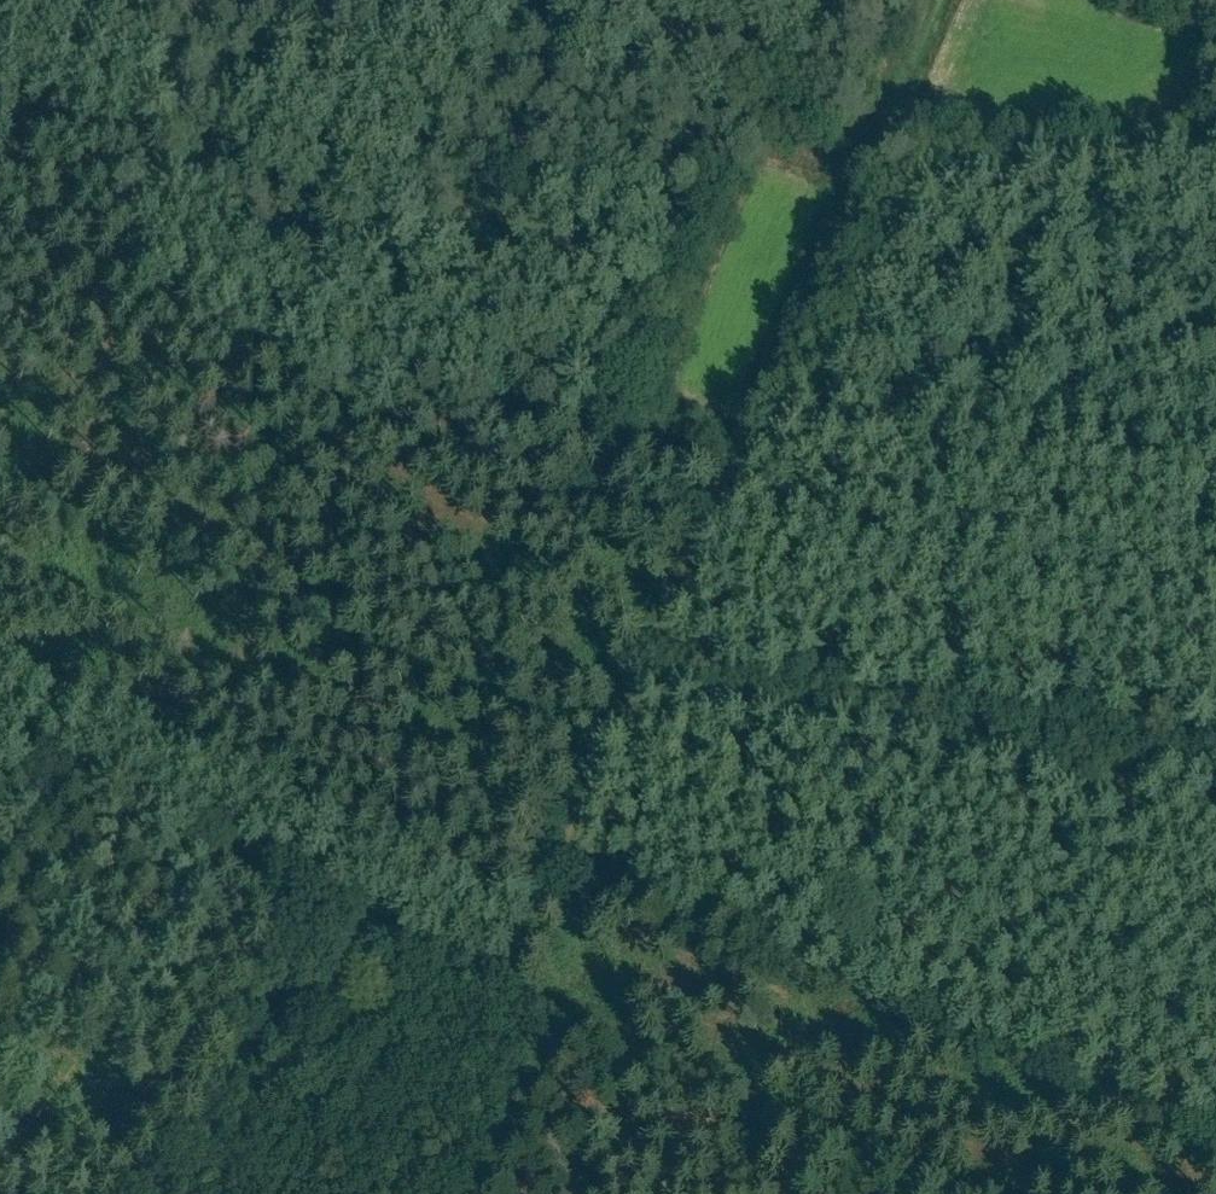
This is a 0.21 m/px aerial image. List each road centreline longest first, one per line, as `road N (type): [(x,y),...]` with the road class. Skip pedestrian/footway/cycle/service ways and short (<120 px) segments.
road 1 (track): [(0,739),(966,1193)]
road 2 (track): [(900,0),(822,187)]

